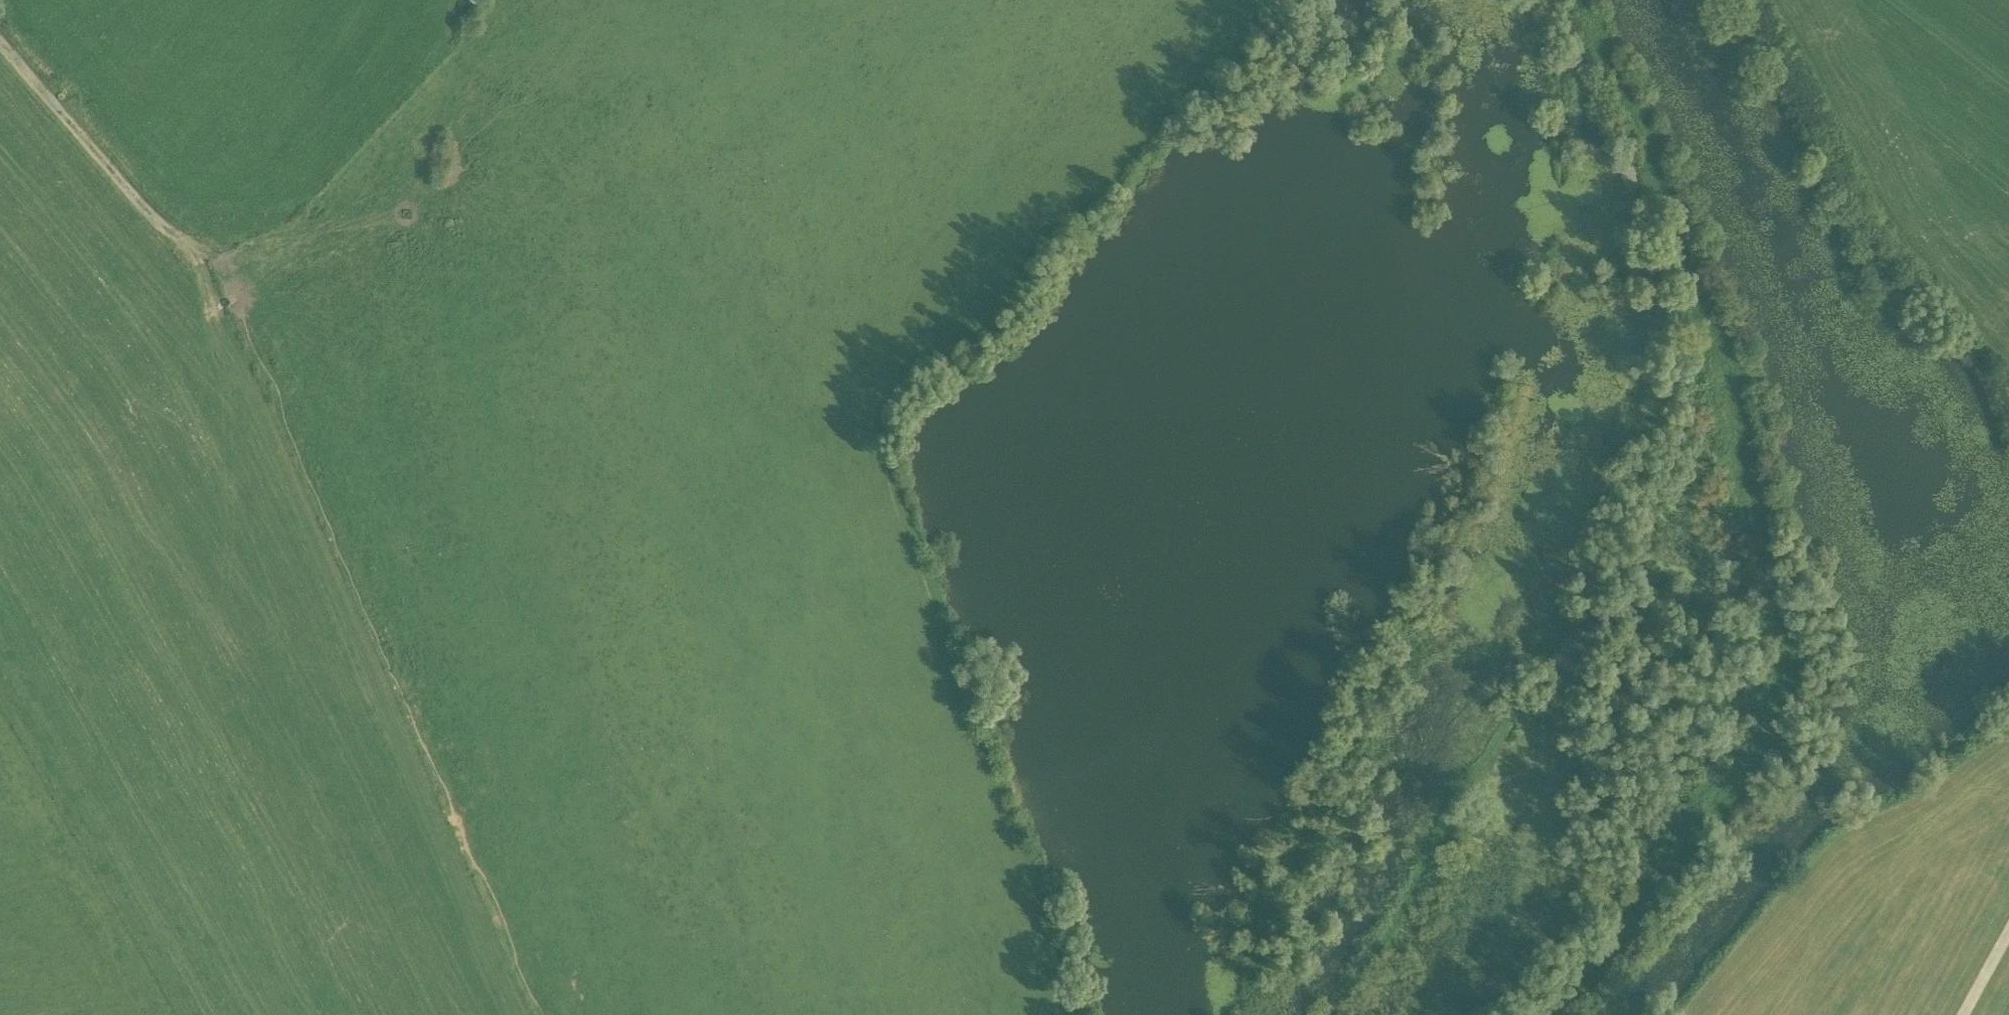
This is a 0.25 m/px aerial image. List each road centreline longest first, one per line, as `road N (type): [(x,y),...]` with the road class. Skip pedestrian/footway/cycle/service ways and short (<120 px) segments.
road 1 (track): [(1576,0),(1680,204),(1706,313),(1738,388),(1785,680),(1719,797),(1546,1014)]

